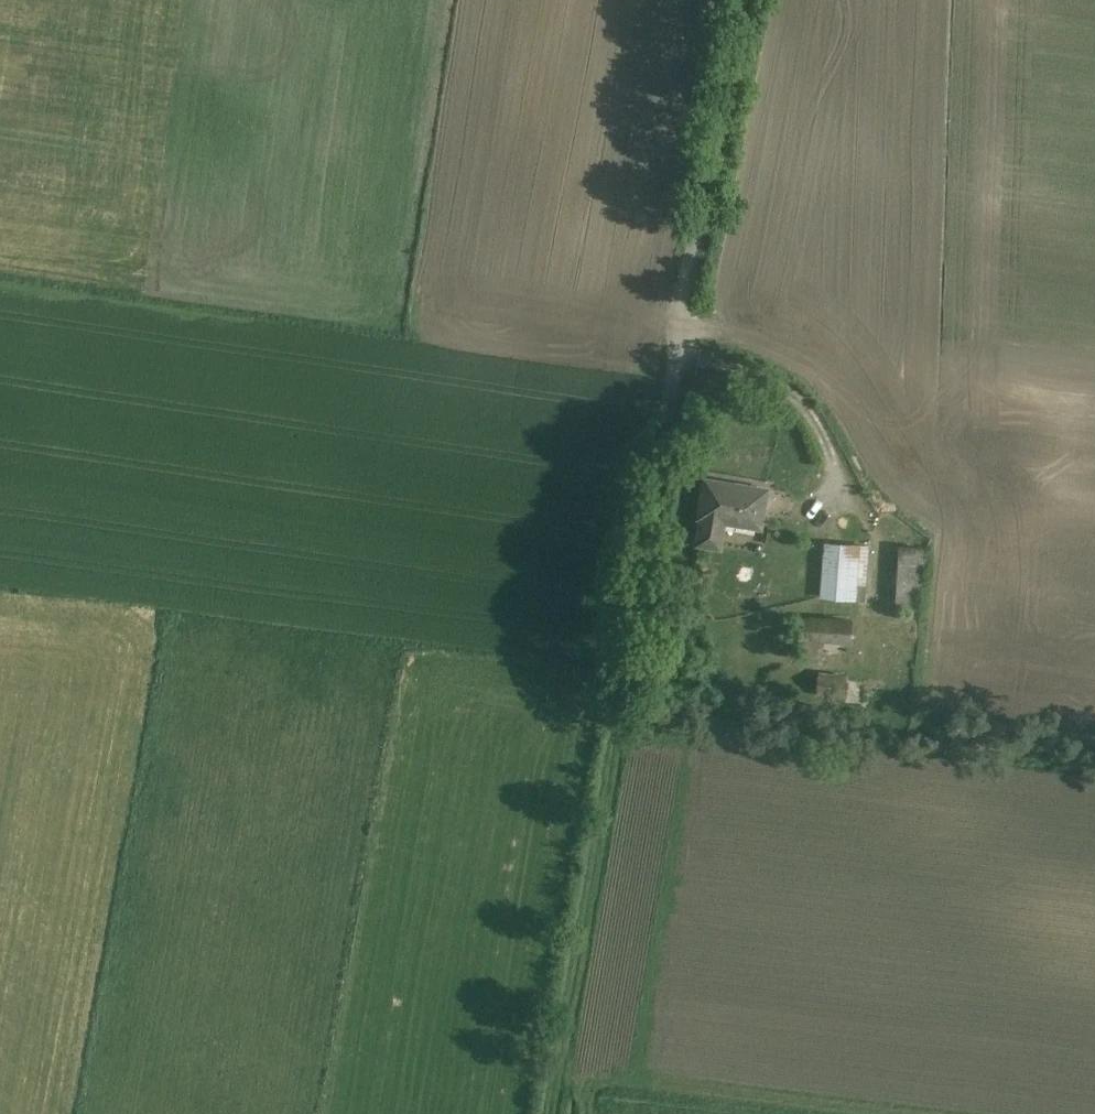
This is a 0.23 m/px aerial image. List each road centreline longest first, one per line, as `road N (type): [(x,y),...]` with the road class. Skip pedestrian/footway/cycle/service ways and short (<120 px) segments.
road 1 (track): [(743,0),(553,1113)]

